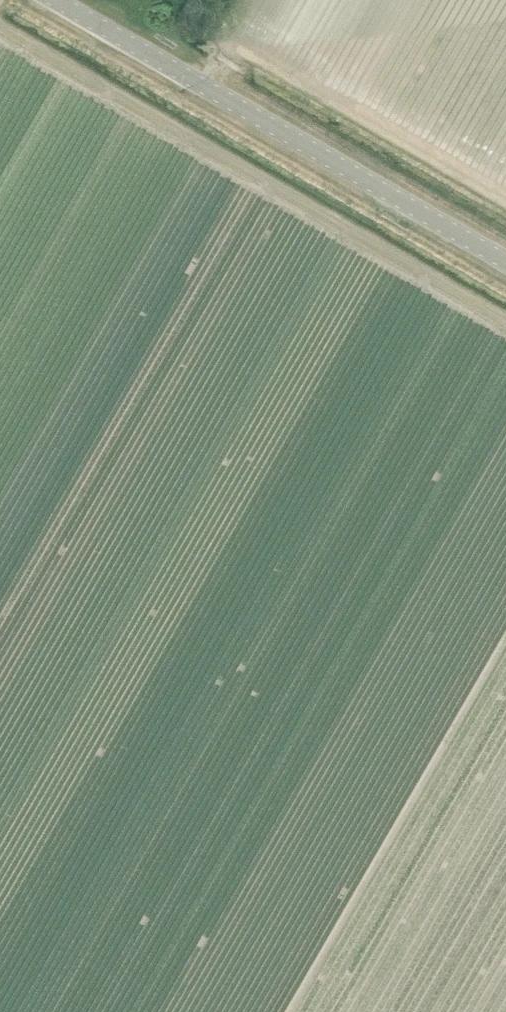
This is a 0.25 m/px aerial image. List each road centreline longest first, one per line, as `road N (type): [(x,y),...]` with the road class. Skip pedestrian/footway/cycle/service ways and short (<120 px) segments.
road 1 (unclassified): [(505,264),(55,0)]

